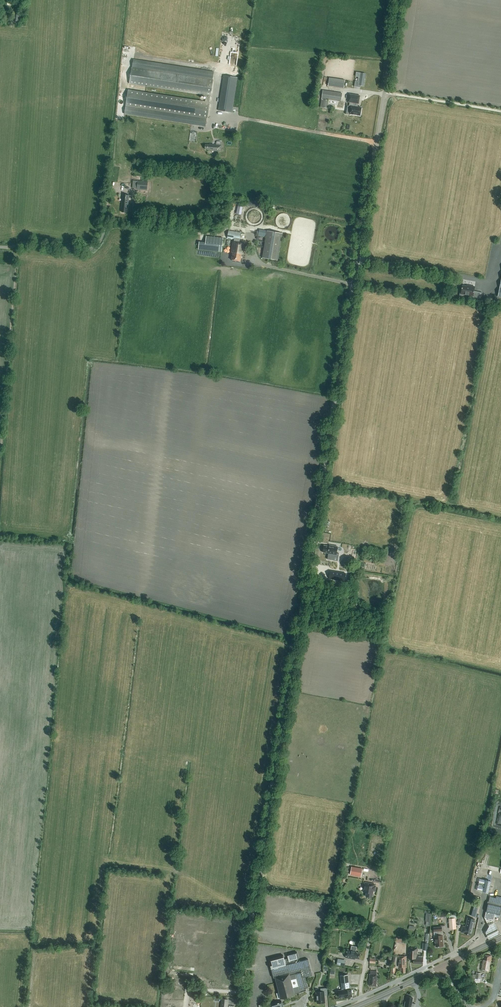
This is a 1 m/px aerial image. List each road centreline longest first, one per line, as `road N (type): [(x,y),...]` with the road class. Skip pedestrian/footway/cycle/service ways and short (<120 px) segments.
road 1 (unclassified): [(239,1006),(398,0)]
road 2 (unclassified): [(0,247),(91,249),(105,223)]

